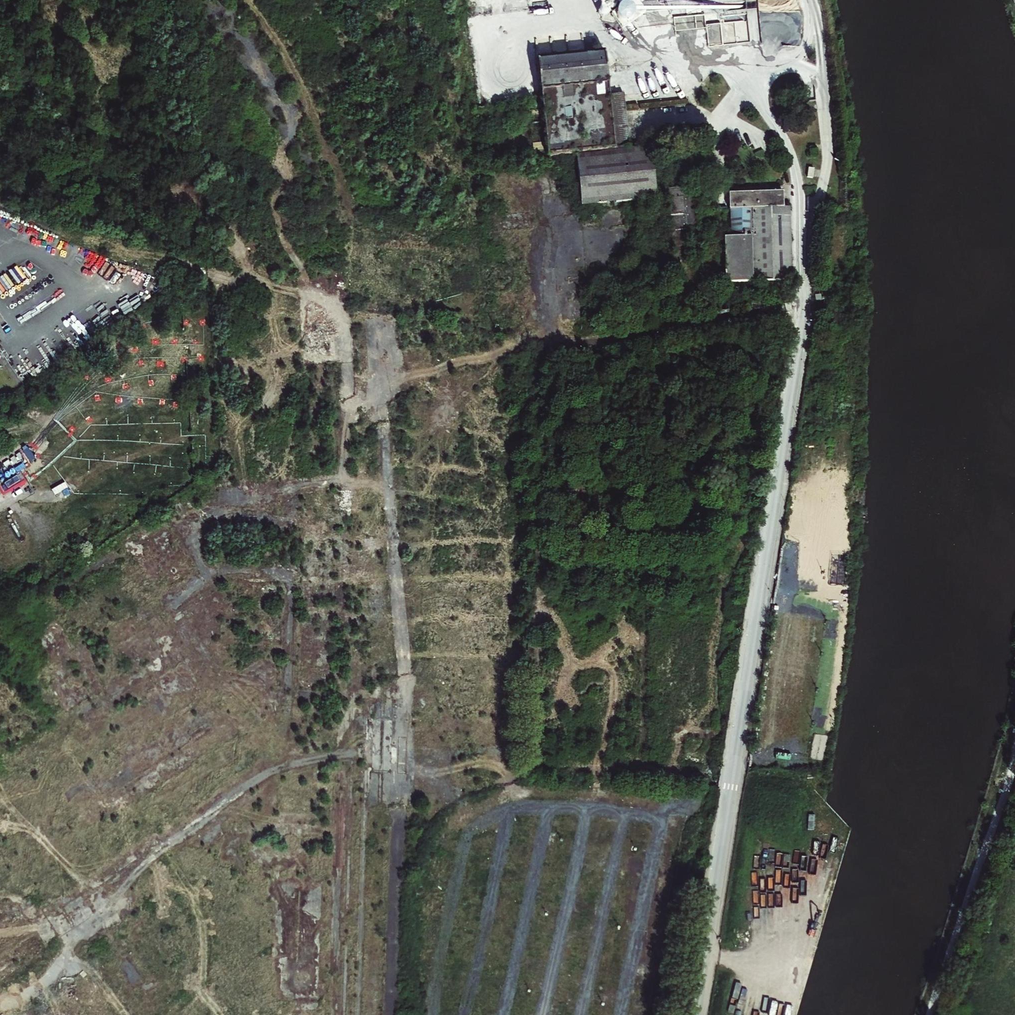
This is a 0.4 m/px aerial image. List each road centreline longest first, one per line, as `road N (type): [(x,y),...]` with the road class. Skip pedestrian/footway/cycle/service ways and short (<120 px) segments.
road 1 (residential): [(697,1014),(801,315)]

